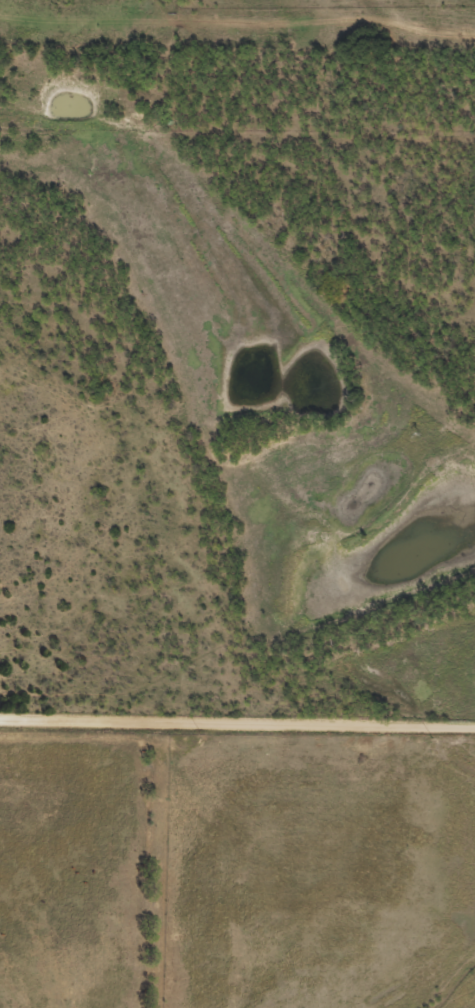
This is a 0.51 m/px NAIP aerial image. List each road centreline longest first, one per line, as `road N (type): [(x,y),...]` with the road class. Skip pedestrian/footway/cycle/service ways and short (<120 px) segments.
road 1 (residential): [(0,729),(474,738)]

